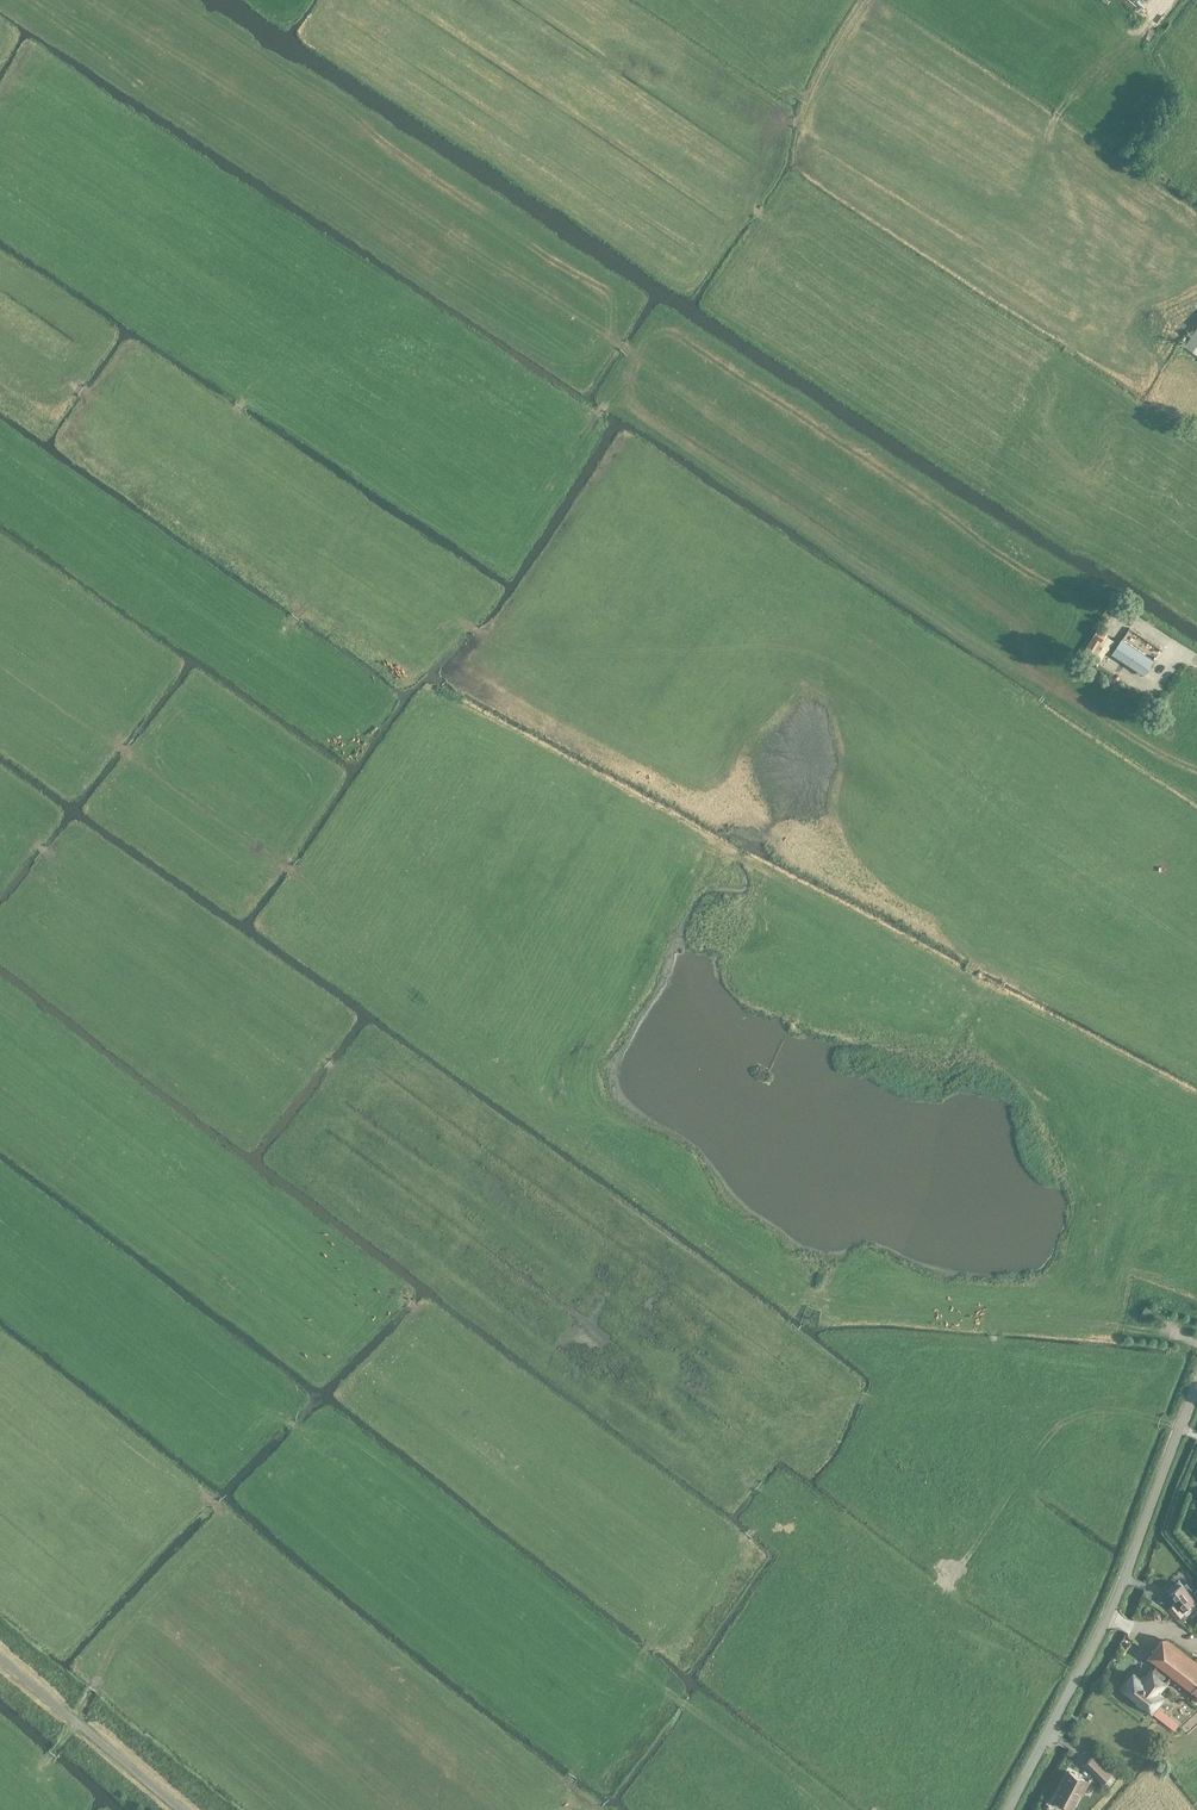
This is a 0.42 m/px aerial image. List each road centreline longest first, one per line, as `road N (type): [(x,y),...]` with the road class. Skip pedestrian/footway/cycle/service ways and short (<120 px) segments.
road 1 (unclassified): [(1010,1809),(1125,1579),(1196,1384)]
road 2 (track): [(868,0),(802,121),(775,118)]

